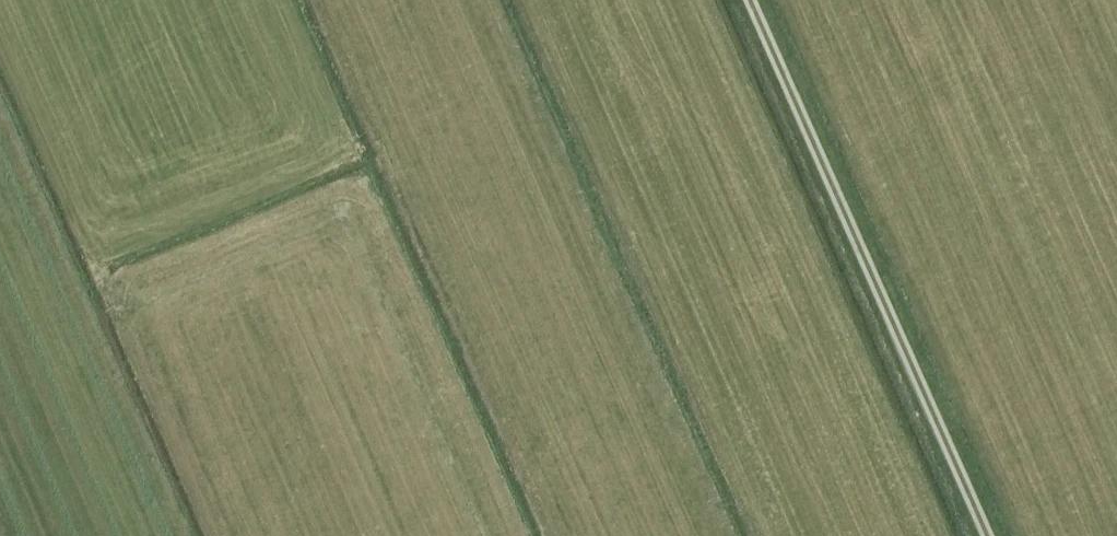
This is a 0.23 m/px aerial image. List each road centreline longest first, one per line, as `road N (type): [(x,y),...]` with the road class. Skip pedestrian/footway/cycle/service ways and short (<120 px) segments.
road 1 (track): [(994,535),(758,0)]

